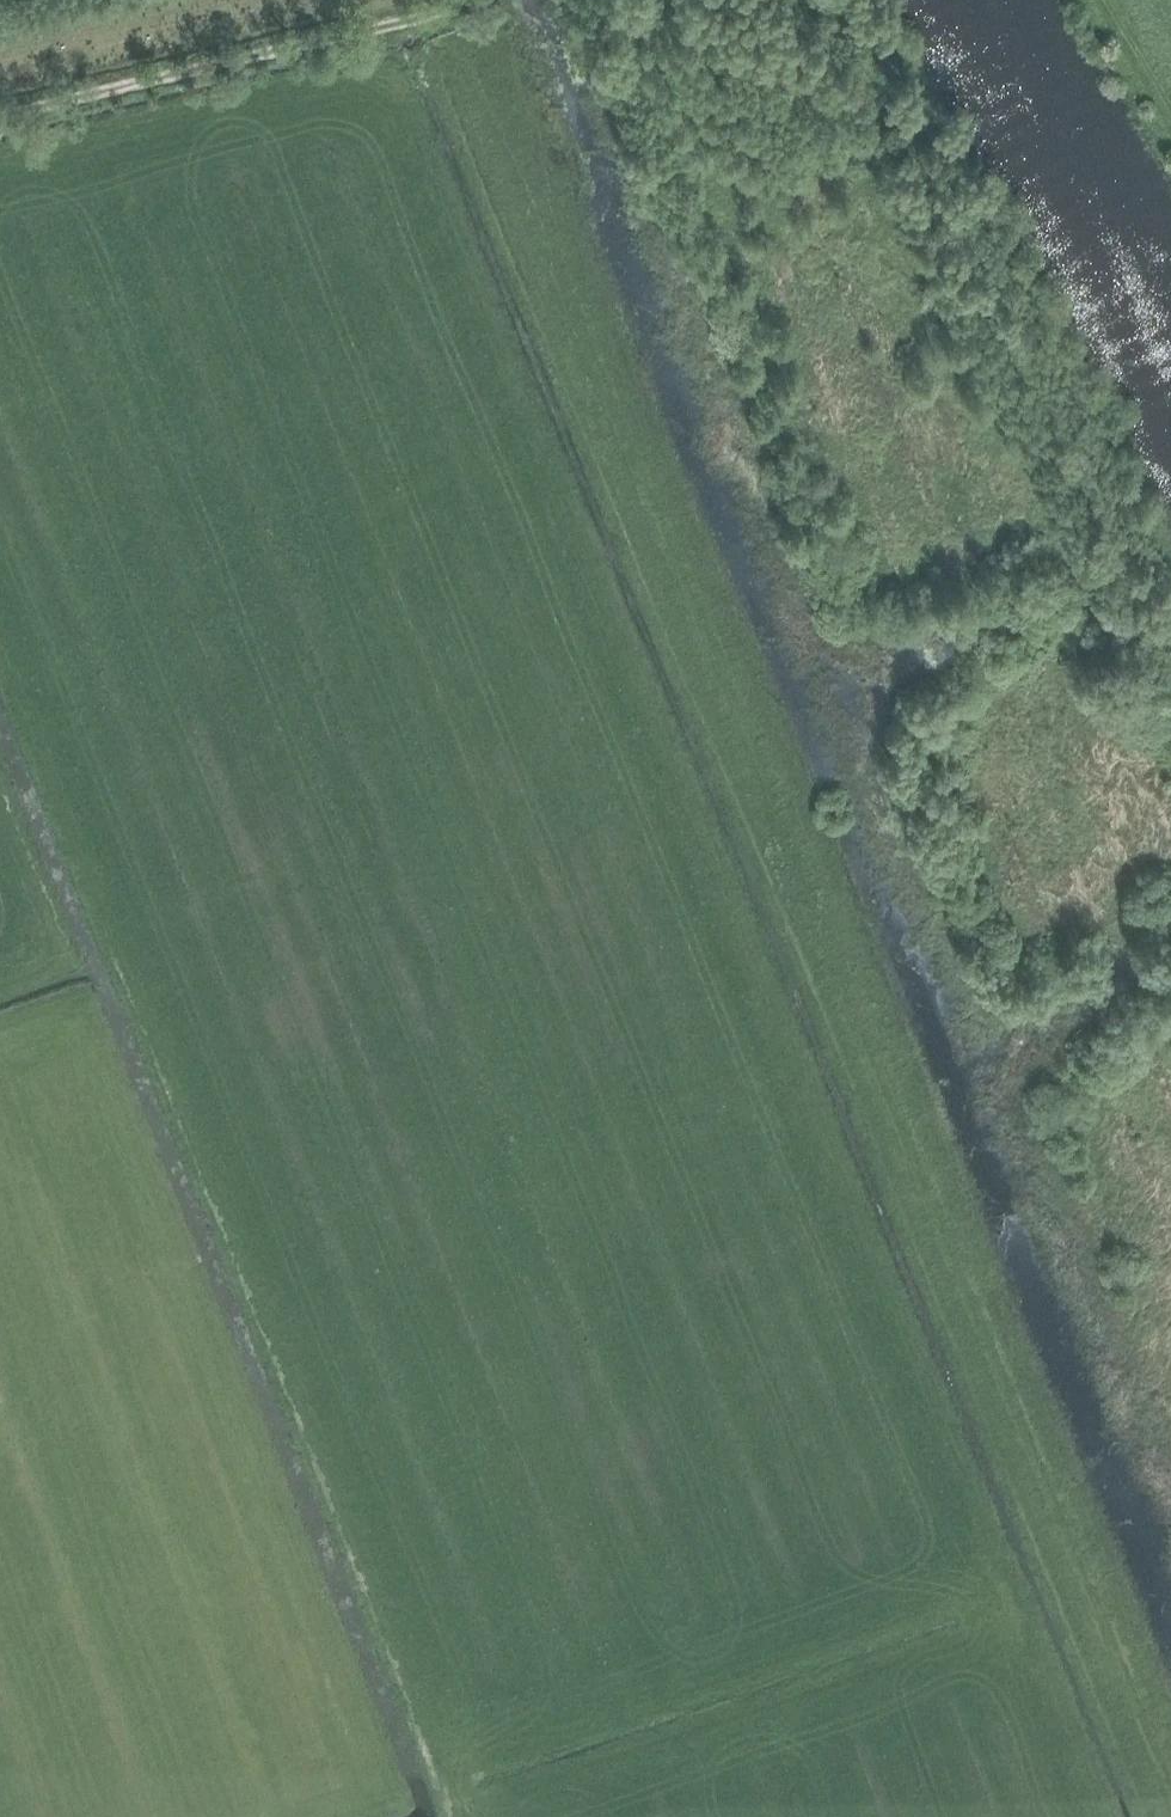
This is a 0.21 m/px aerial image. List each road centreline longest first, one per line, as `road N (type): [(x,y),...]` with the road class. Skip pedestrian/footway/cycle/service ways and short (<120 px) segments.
road 1 (track): [(0,120),(365,33),(465,0)]

